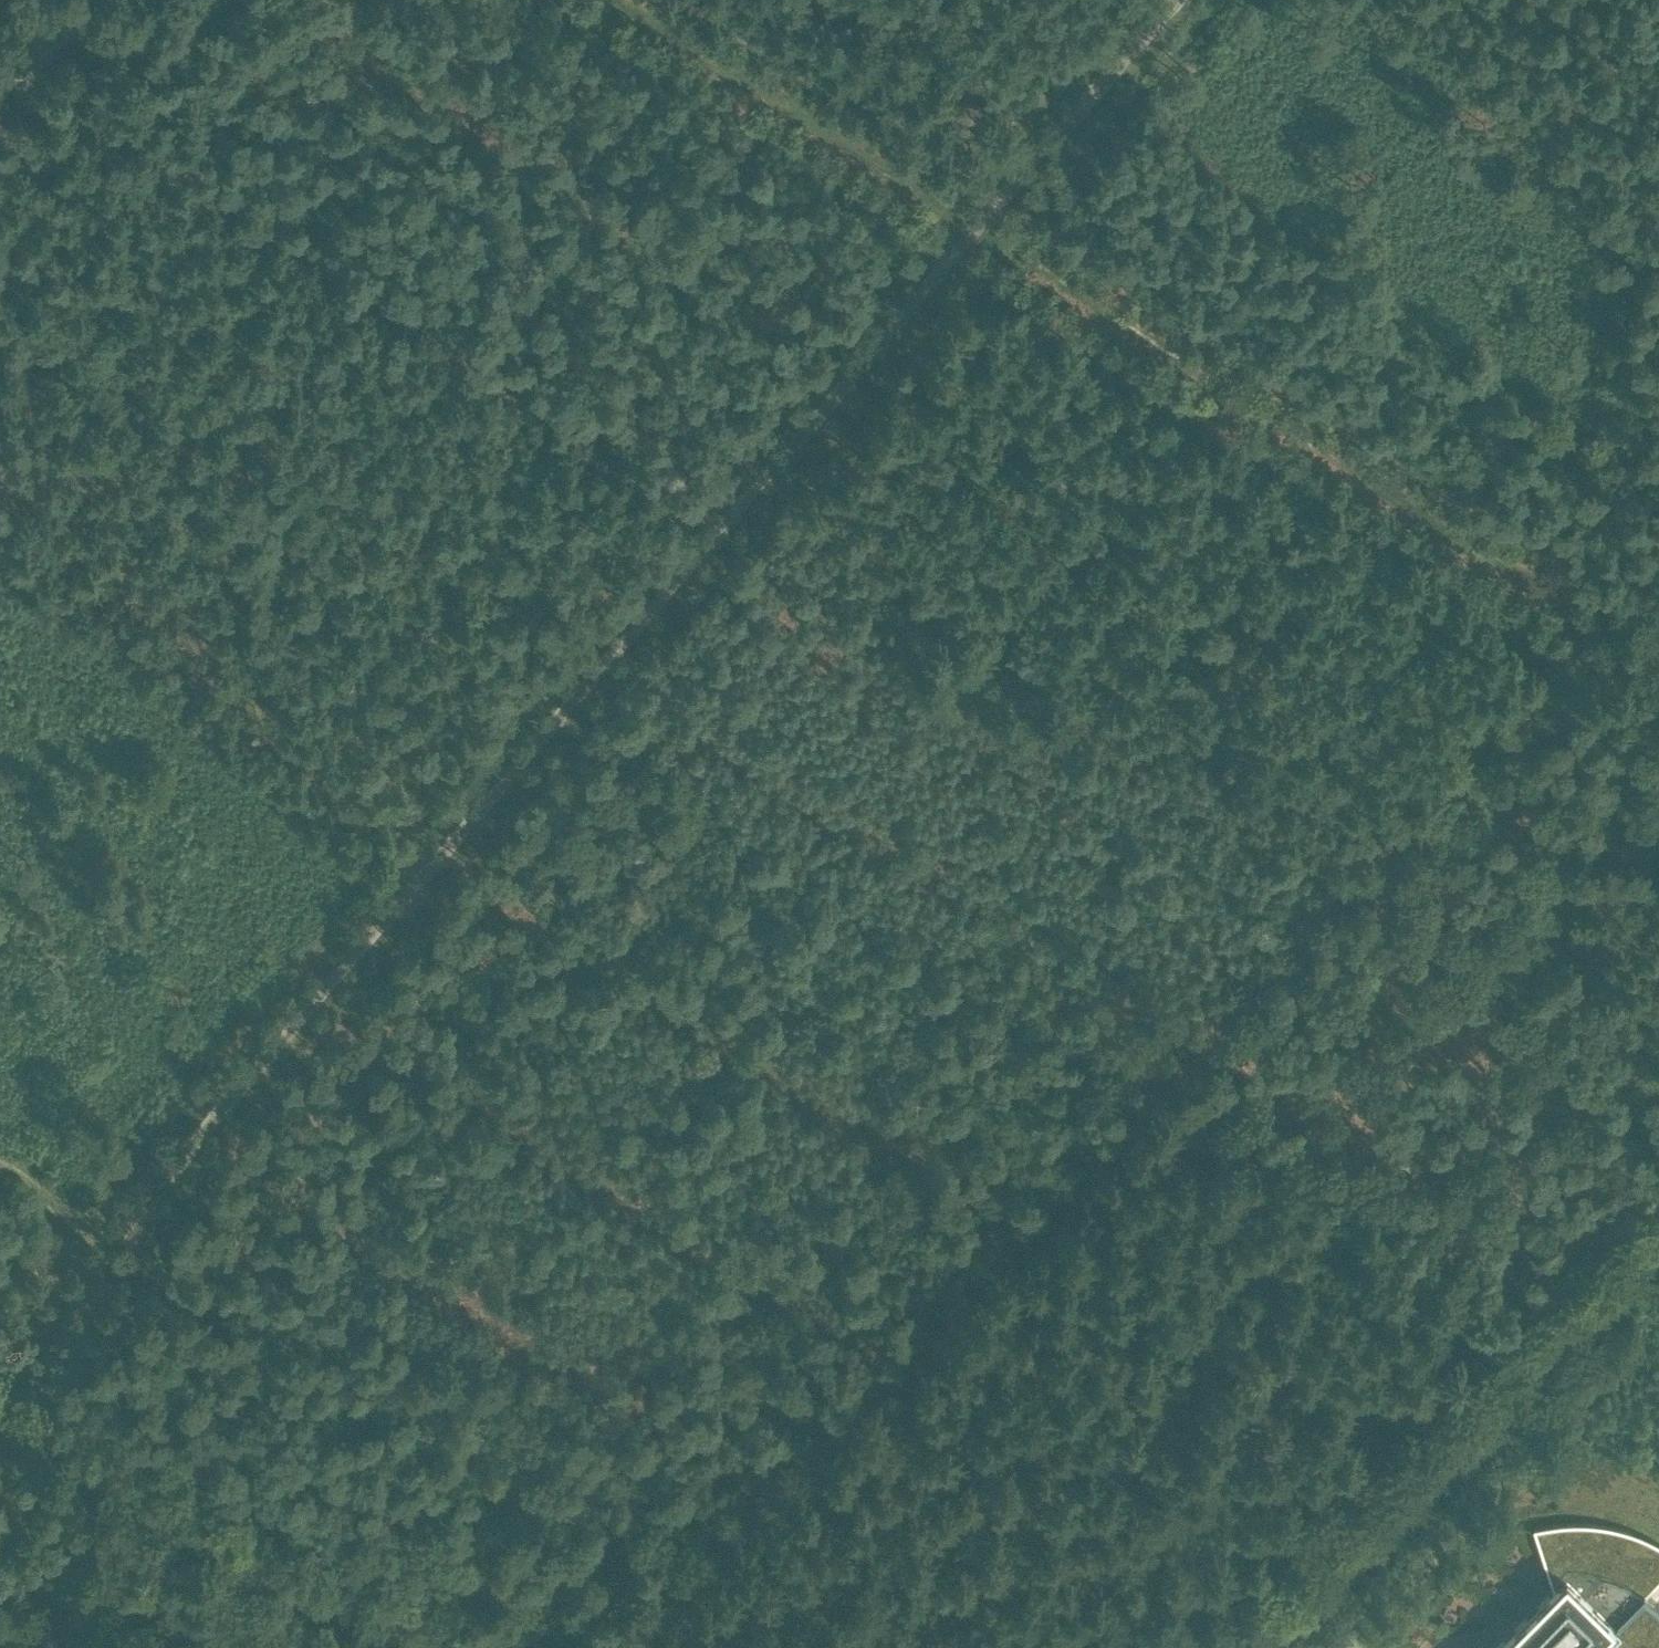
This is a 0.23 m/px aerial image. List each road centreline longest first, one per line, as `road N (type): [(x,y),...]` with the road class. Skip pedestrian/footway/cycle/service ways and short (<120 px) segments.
road 1 (track): [(1603,610),(641,0)]
road 2 (track): [(123,1232),(382,1342),(540,1455),(673,1599),(734,1647)]
road 3 (track): [(586,686),(410,882),(123,1232)]
road 4 (secondary): [(455,1647),(0,1385)]
road 5 (track): [(1301,1607),(1658,1238)]
road 6 (track): [(123,1232),(18,1357)]
road 7 (track): [(0,1175),(123,1232)]

